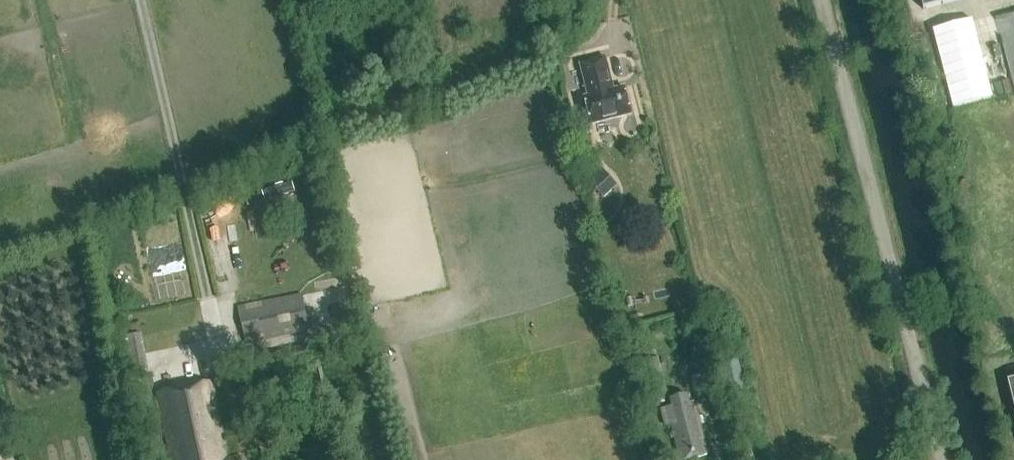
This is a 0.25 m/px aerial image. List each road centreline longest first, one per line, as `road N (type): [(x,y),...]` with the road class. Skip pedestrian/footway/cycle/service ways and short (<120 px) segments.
road 1 (unclassified): [(946,459),(825,0)]
road 2 (track): [(140,0),(215,308)]

